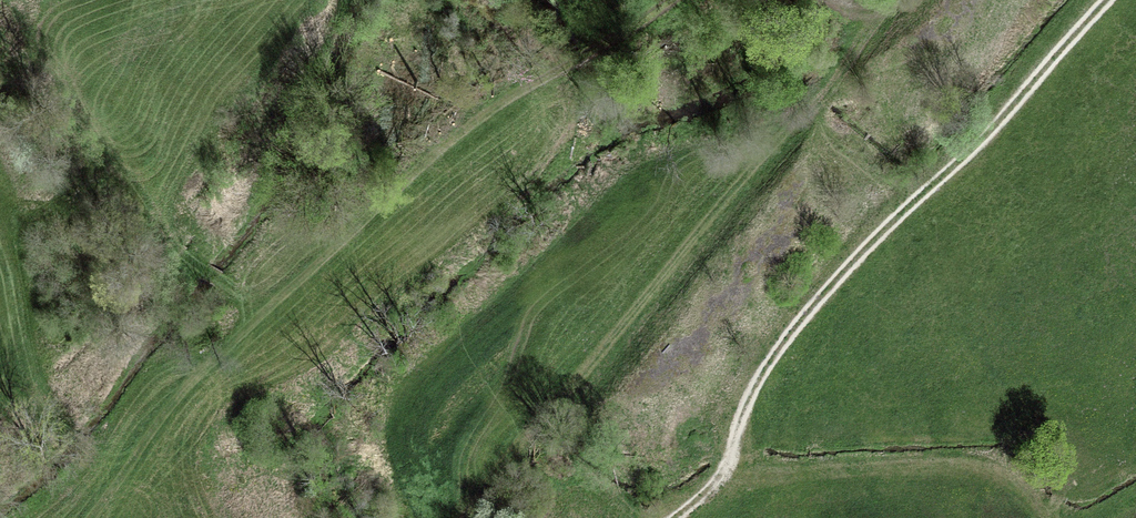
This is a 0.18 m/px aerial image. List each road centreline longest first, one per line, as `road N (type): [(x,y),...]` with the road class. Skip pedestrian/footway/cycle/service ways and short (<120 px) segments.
road 1 (track): [(85,517),(192,384),(311,272),(600,40),(674,0)]
road 2 (track): [(683,517),(733,480),(759,377),(1119,0)]
road 3 (track): [(891,0),(531,437)]

